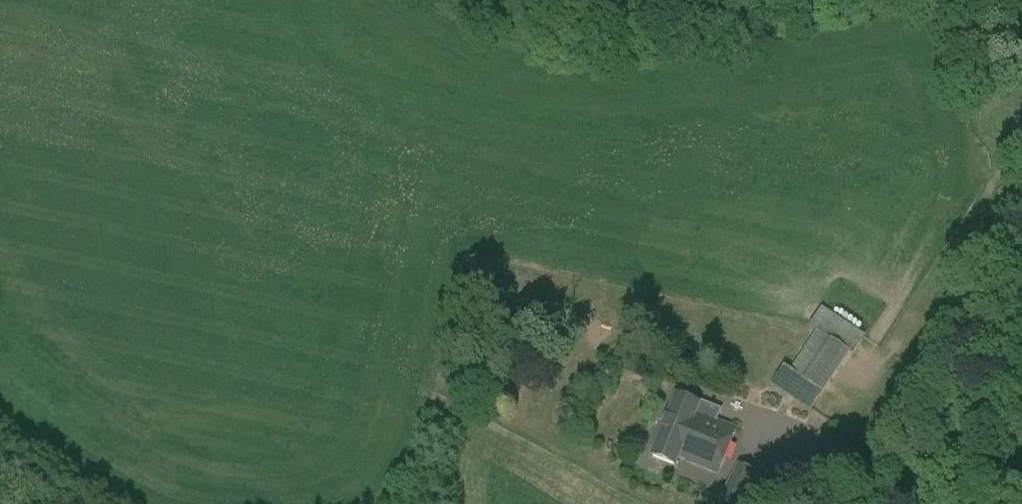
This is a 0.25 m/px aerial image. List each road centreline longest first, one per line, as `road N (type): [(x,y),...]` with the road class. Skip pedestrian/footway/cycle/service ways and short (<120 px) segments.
road 1 (track): [(1021,502),(847,475)]

